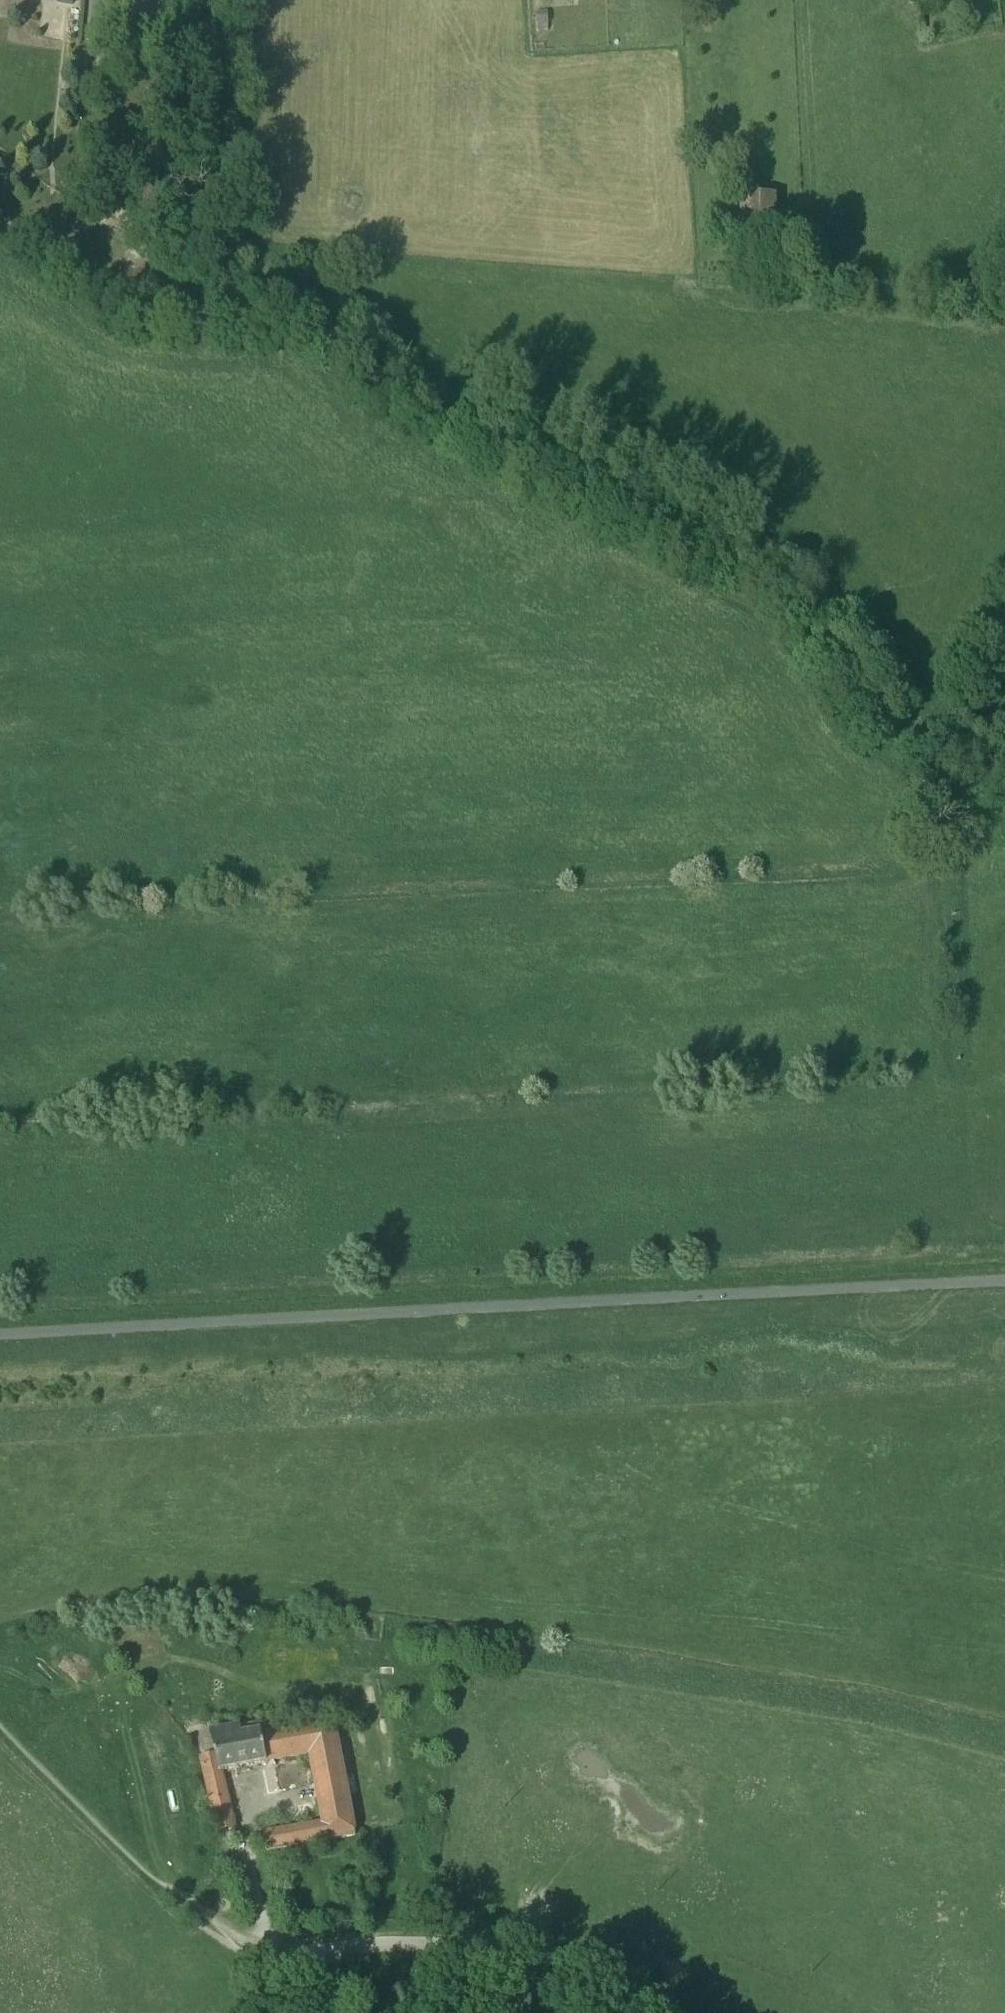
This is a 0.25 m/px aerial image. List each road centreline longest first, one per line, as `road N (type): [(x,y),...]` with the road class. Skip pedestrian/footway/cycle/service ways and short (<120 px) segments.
road 1 (track): [(1004,1279),(0,1334)]
road 2 (unclassified): [(298,1975),(340,1944),(485,1947),(554,1961),(648,2012)]

